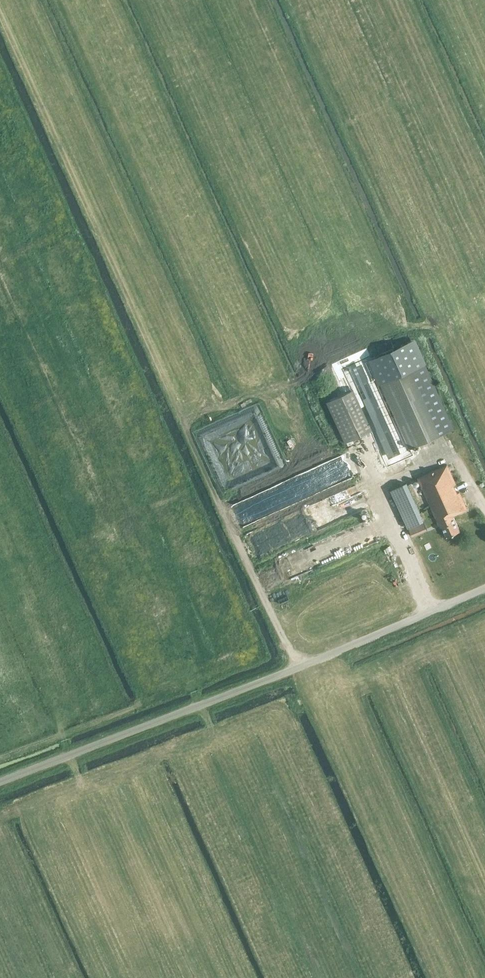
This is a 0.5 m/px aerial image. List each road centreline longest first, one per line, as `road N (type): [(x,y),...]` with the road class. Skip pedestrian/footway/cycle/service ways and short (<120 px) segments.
road 1 (unclassified): [(0,782),(484,587)]

